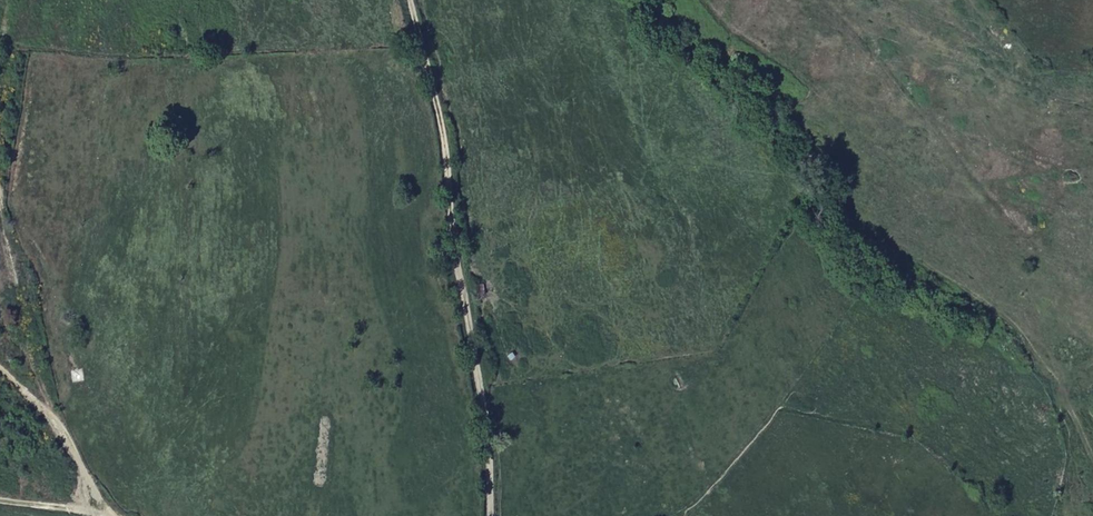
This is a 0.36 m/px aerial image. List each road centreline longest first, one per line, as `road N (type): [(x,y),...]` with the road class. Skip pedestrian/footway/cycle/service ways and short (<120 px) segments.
road 1 (track): [(489,515),(480,387),(440,112),(409,0)]
road 2 (track): [(0,367),(72,449),(105,515)]

